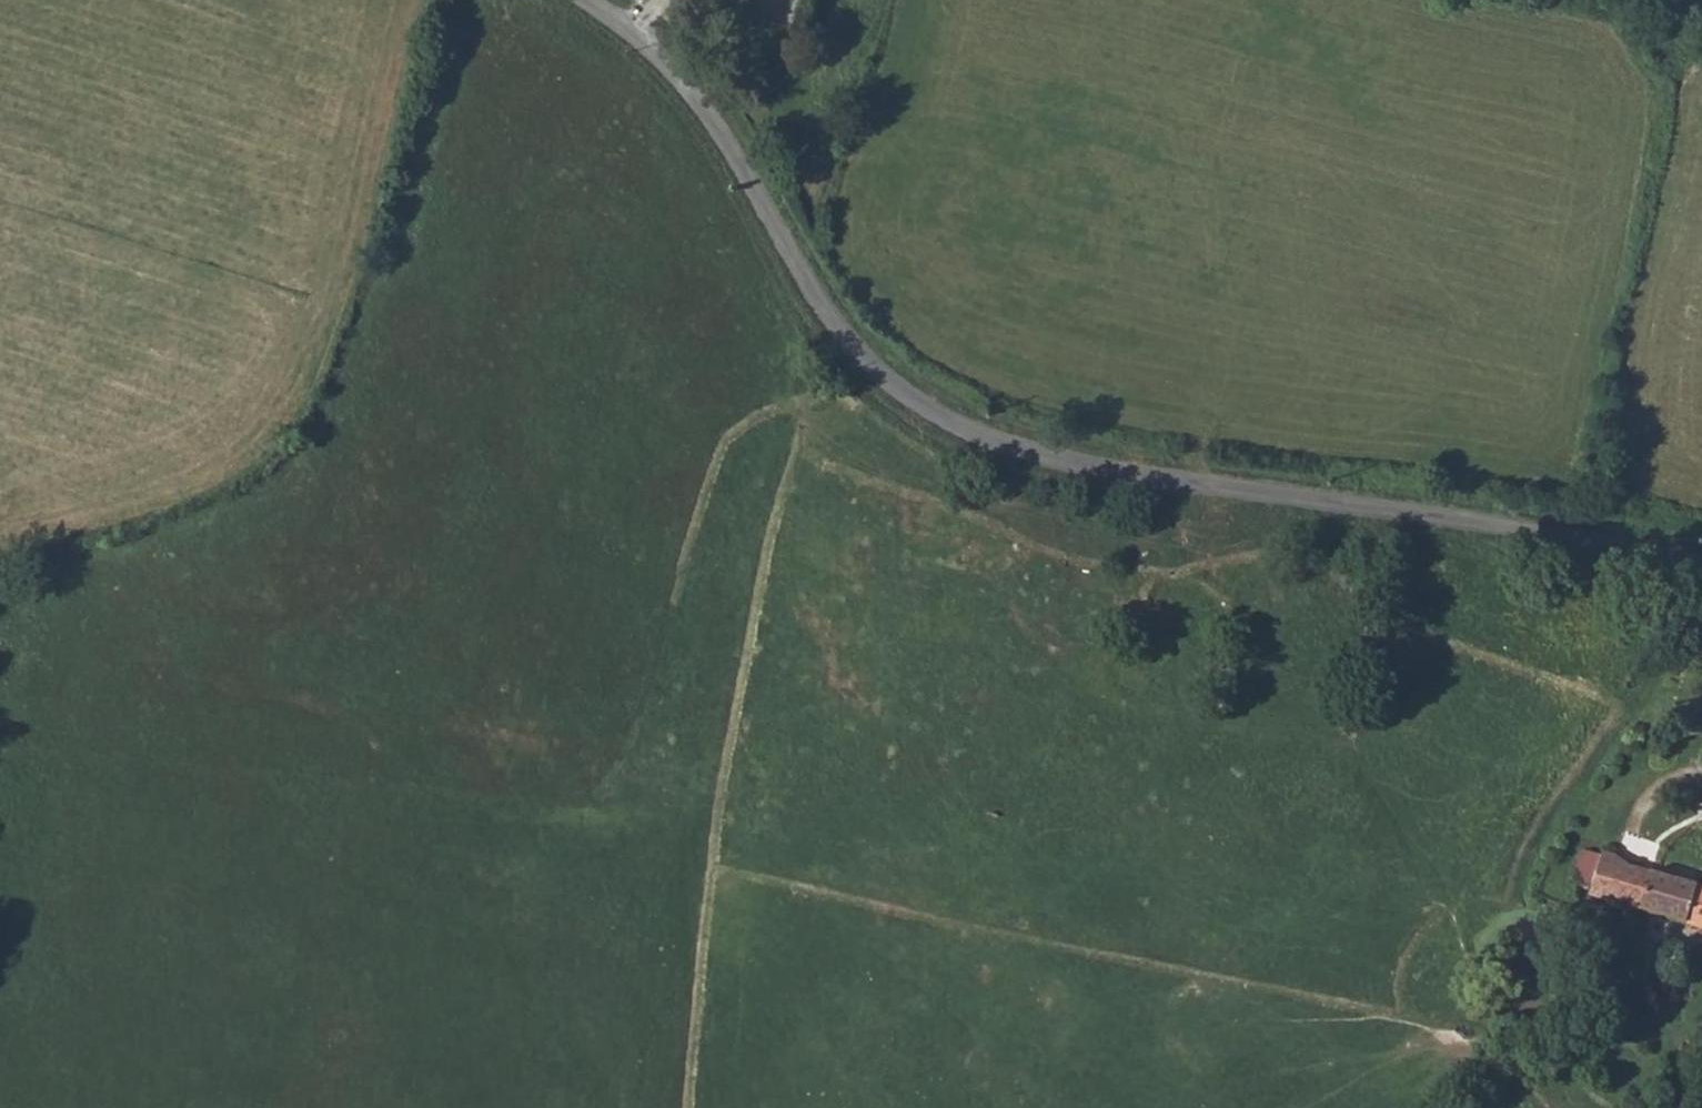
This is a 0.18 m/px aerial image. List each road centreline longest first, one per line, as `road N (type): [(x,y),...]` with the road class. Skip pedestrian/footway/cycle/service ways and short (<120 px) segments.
road 1 (unclassified): [(1701,561),(1072,461),(963,428),(917,402),(856,350),(690,89),(646,43),(585,0)]

